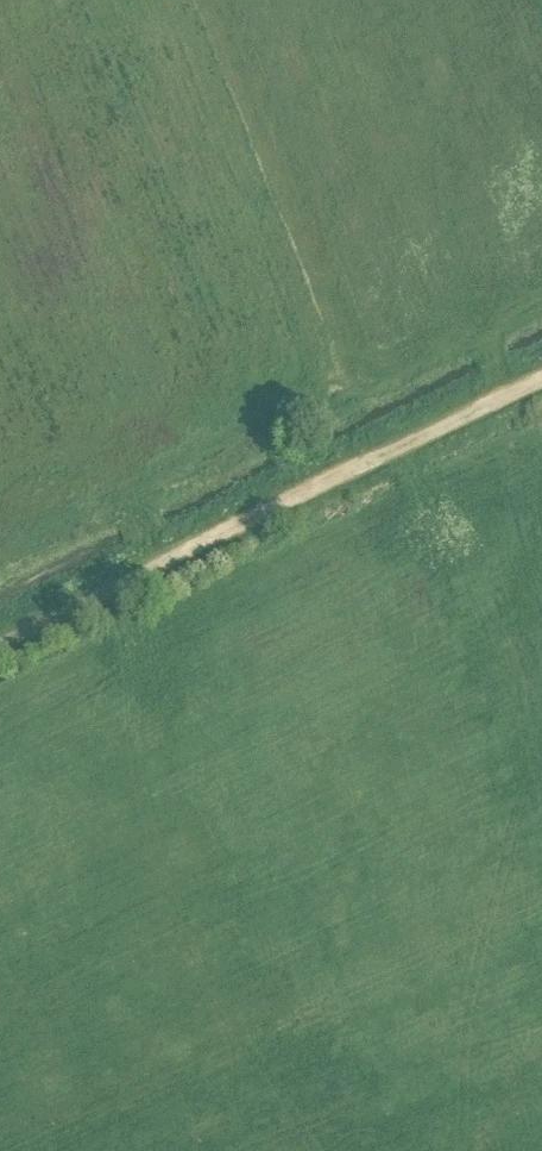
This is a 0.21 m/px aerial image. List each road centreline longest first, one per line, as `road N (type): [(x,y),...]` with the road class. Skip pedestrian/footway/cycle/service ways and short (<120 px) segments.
road 1 (track): [(541,388),(0,650)]

